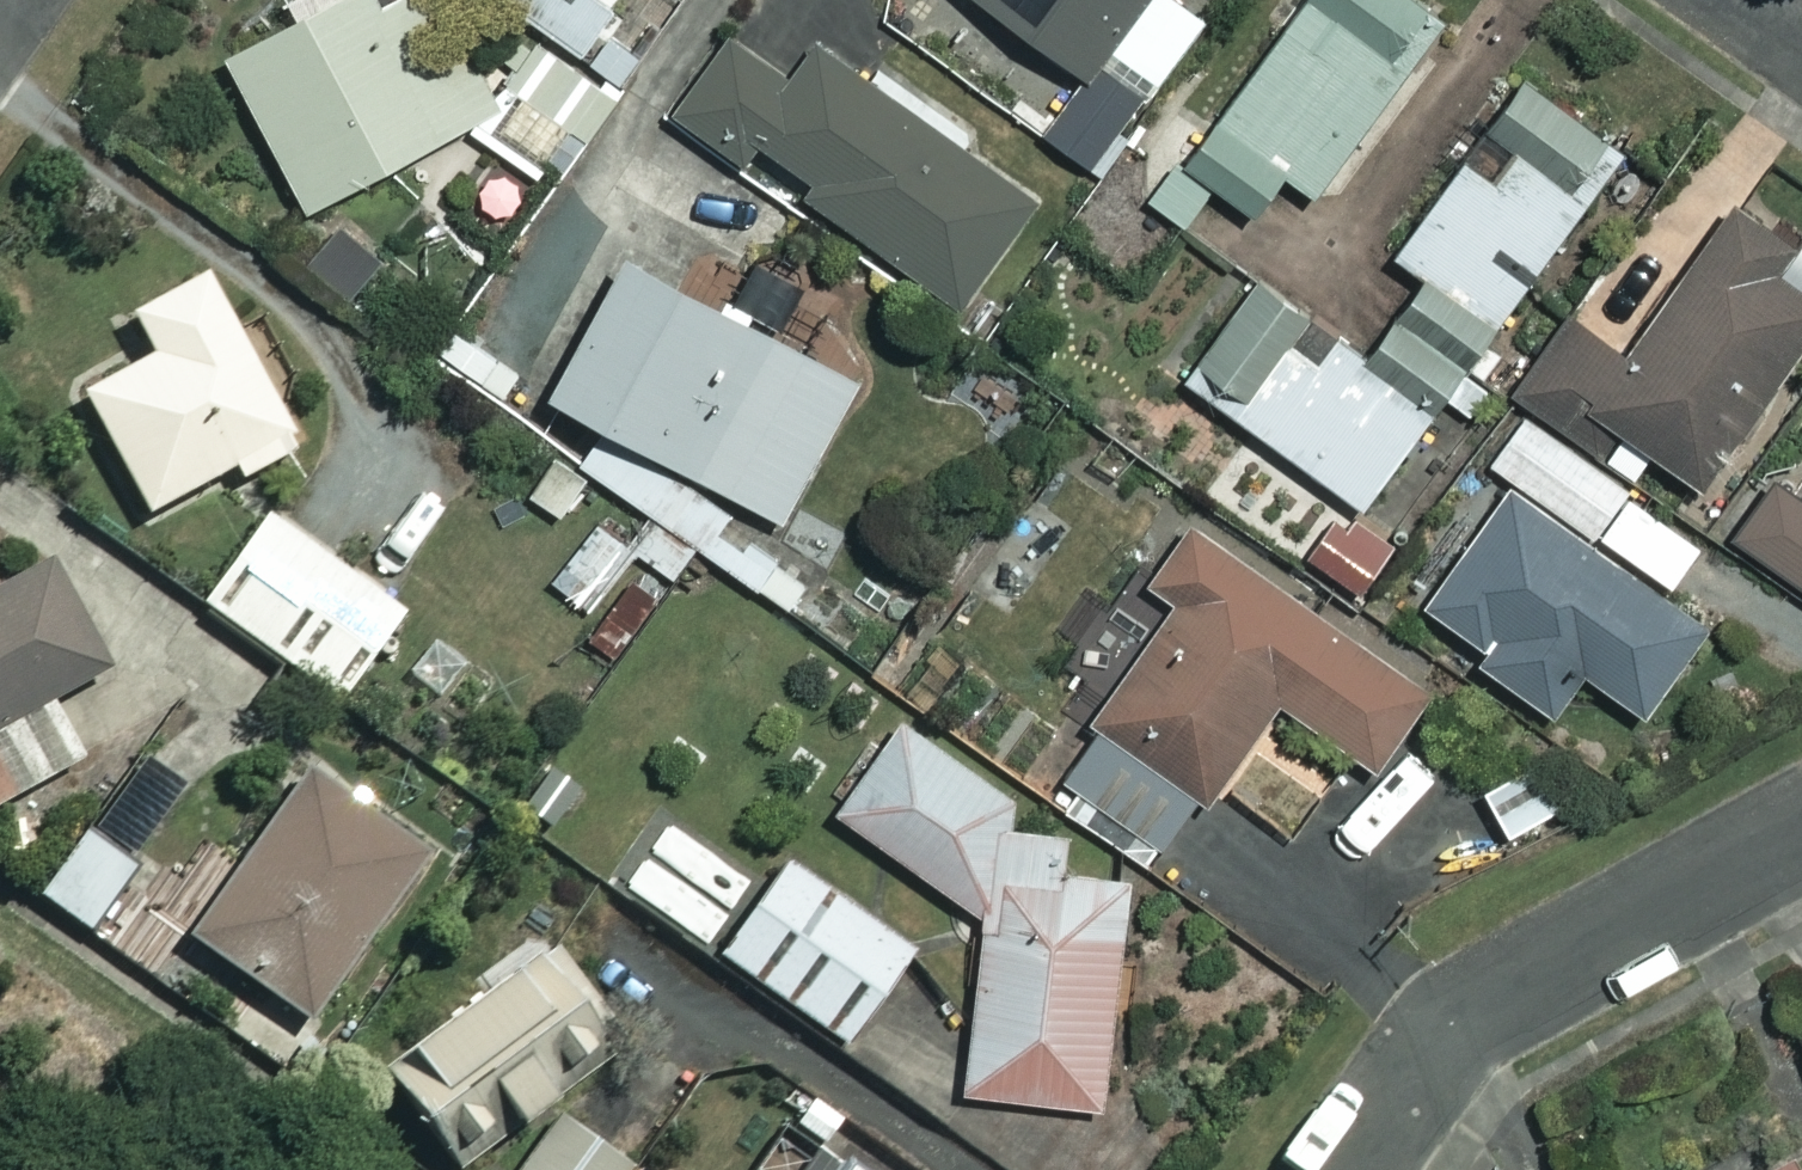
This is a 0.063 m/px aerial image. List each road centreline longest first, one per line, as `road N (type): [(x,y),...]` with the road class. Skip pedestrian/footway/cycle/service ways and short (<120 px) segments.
road 1 (residential): [(1346,1169),(1424,1066),(1520,976),(1801,818)]

